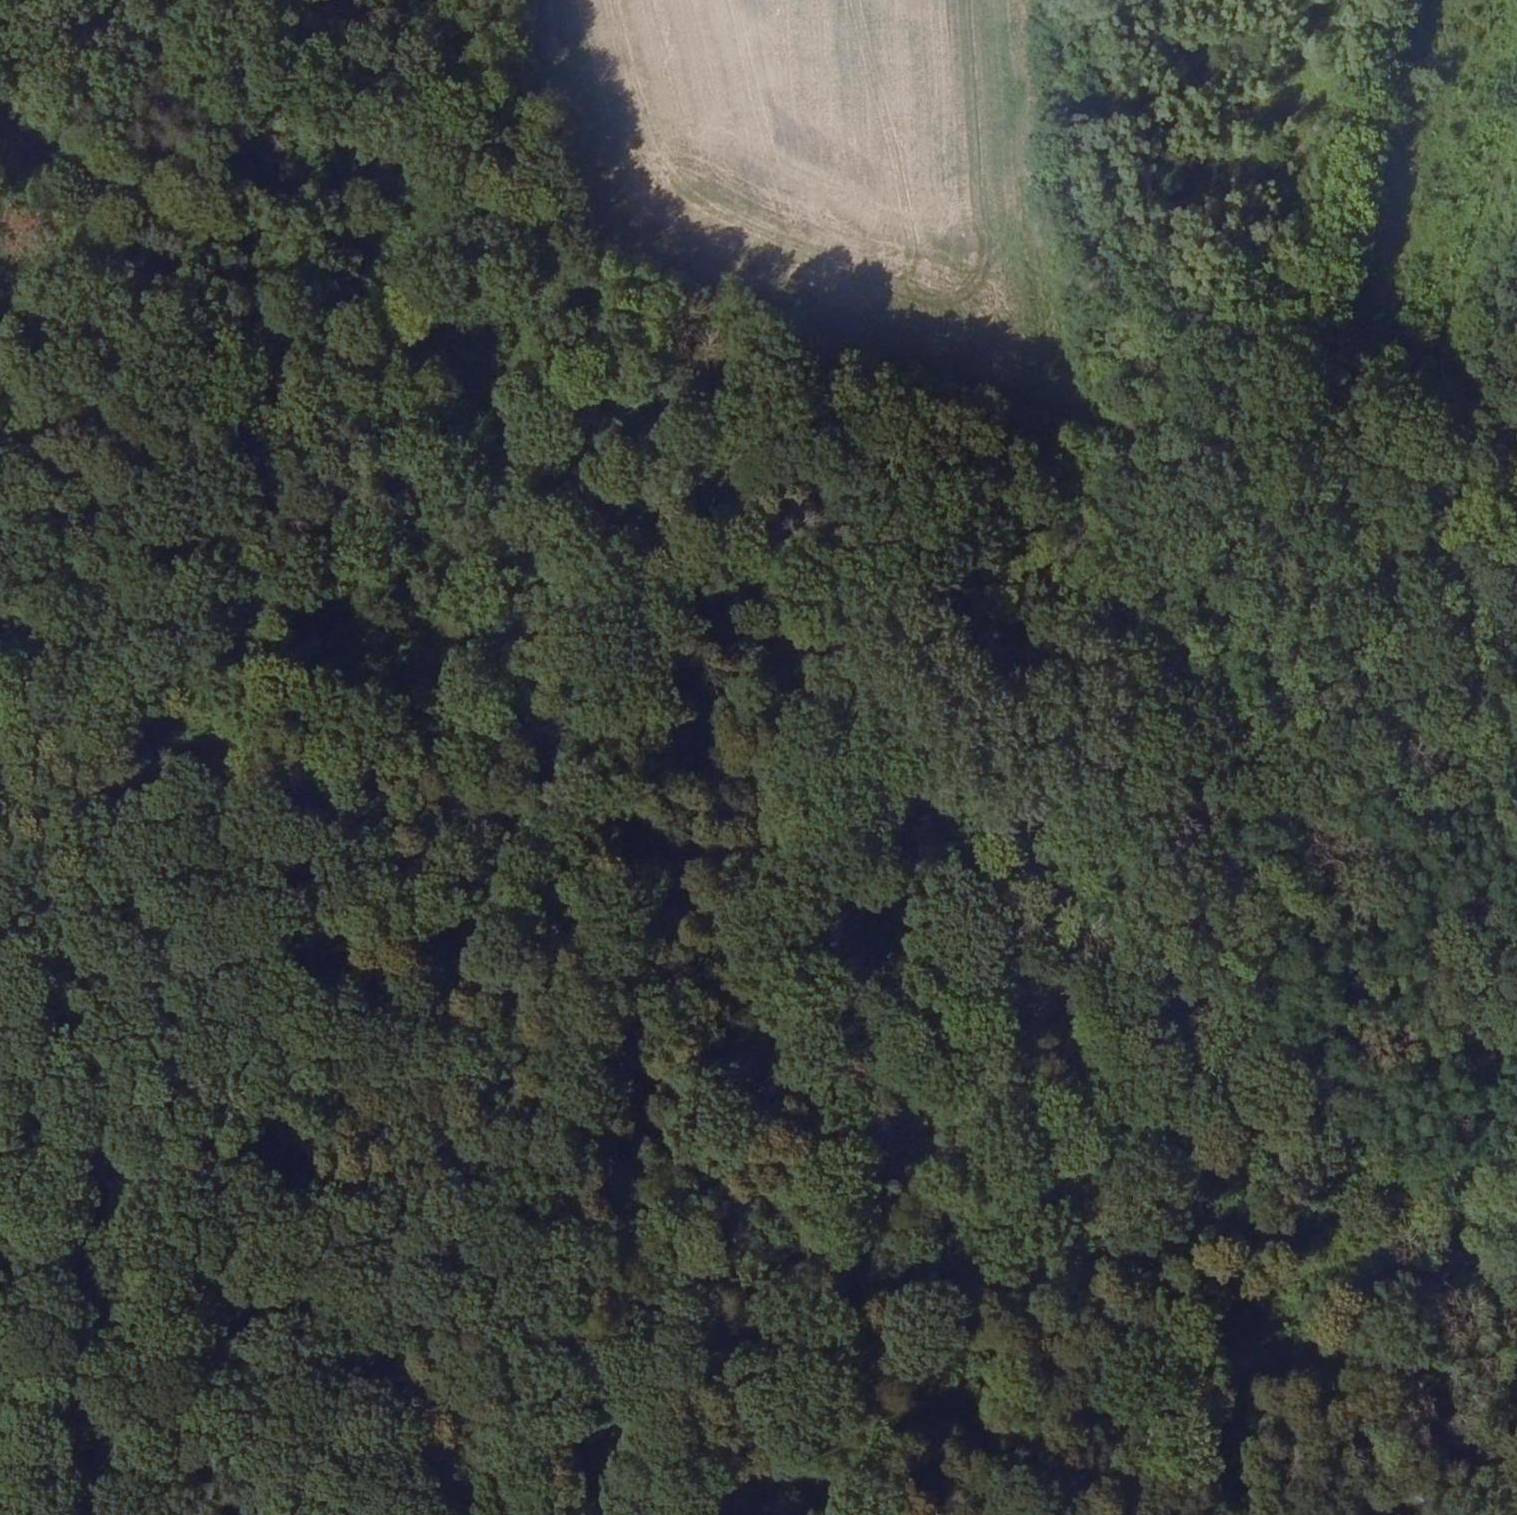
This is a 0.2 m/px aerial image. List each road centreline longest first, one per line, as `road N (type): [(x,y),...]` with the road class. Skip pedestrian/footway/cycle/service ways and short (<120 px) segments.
road 1 (track): [(468,0),(522,199),(616,312),(847,642),(1101,880),(1359,1091),(1403,1137),(1516,1329)]

